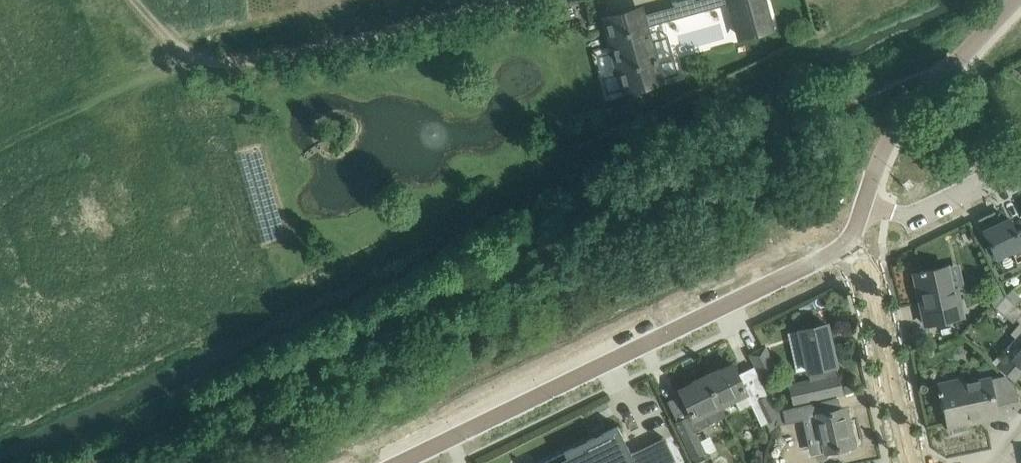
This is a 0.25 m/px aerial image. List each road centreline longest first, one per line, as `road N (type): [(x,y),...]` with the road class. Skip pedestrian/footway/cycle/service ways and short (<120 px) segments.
road 1 (residential): [(401,462),(848,243)]
road 2 (track): [(136,0),(189,55),(254,65),(522,0)]
road 3 (residential): [(909,462),(866,265),(848,243)]
road 4 (residential): [(848,243),(865,201),(915,215),(1020,160)]

